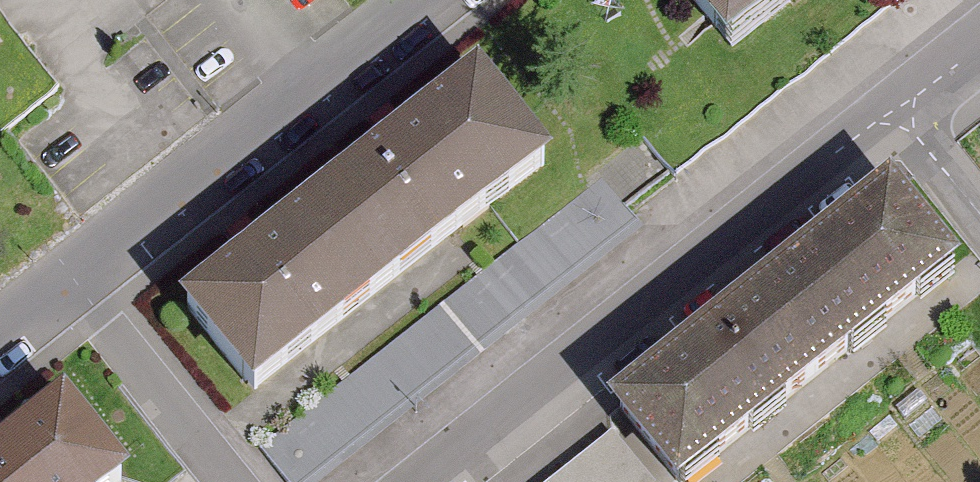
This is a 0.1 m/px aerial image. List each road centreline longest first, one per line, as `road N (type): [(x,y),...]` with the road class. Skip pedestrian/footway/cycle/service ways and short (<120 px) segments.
road 1 (residential): [(435,481),(905,110)]
road 2 (residential): [(429,0),(71,287)]
road 3 (residential): [(233,481),(71,287)]
road 4 (residential): [(979,205),(905,110)]

